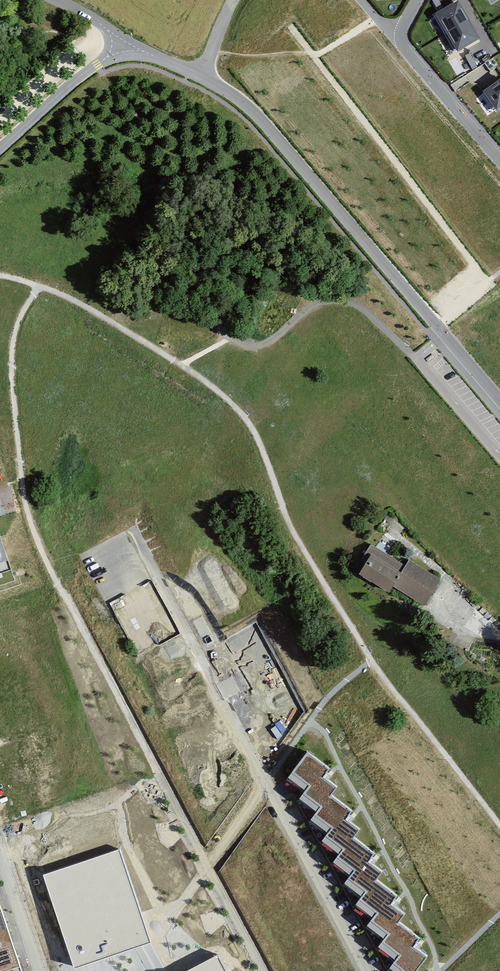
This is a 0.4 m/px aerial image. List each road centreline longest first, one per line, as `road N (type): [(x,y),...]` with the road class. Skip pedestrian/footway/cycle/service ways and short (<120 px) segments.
road 1 (residential): [(138,541),(365,970)]
road 2 (unclassified): [(204,80),(253,114),(499,402)]
road 3 (residential): [(260,970),(151,773)]
road 4 (unclassified): [(0,146),(128,45)]
road 5 (residential): [(401,34),(404,49),(499,160)]

